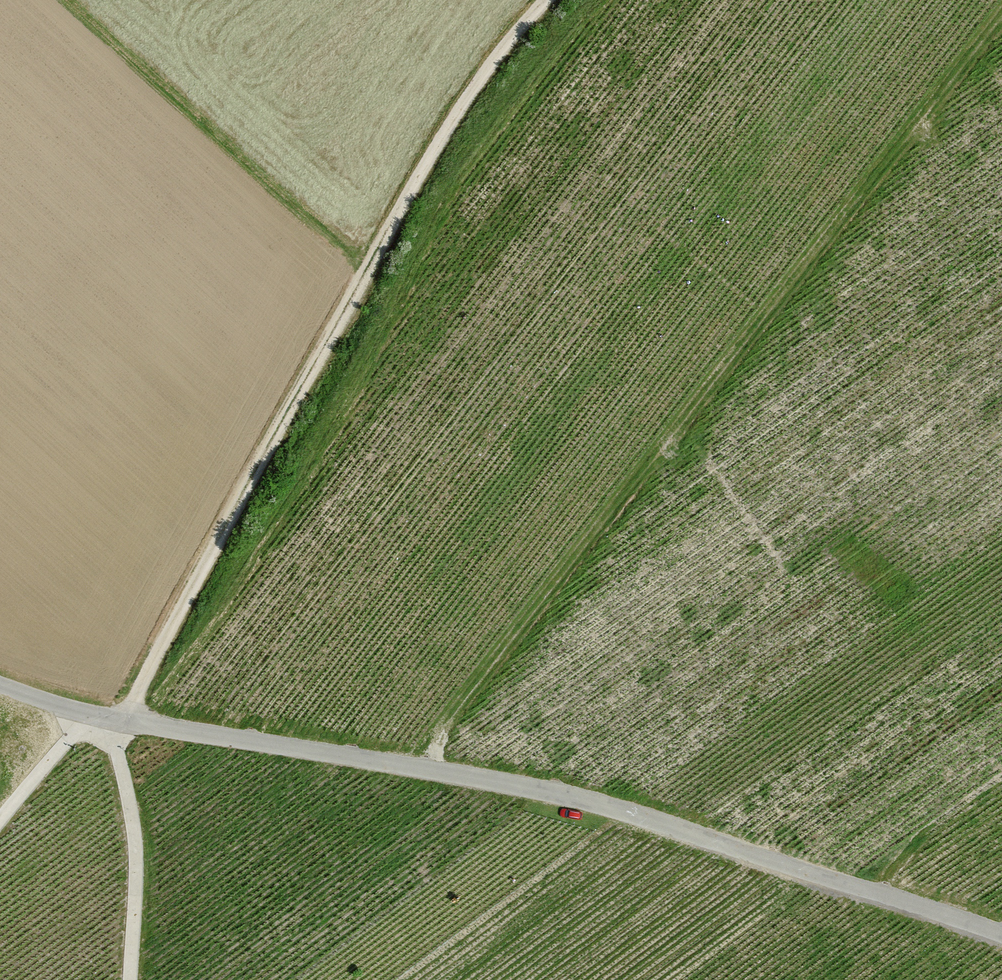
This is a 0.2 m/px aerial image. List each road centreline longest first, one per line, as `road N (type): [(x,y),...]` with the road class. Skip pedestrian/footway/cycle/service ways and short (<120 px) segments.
road 1 (unclassified): [(0,685),(125,721),(575,798),(1001,933)]
road 2 (track): [(426,770),(454,719),(1001,22)]
road 3 (track): [(125,721),(417,182),(483,80),(552,0)]
road 4 (track): [(372,266),(77,0)]
road 5 (track): [(110,718),(136,856),(131,979)]
road 6 (track): [(0,821),(90,713)]

